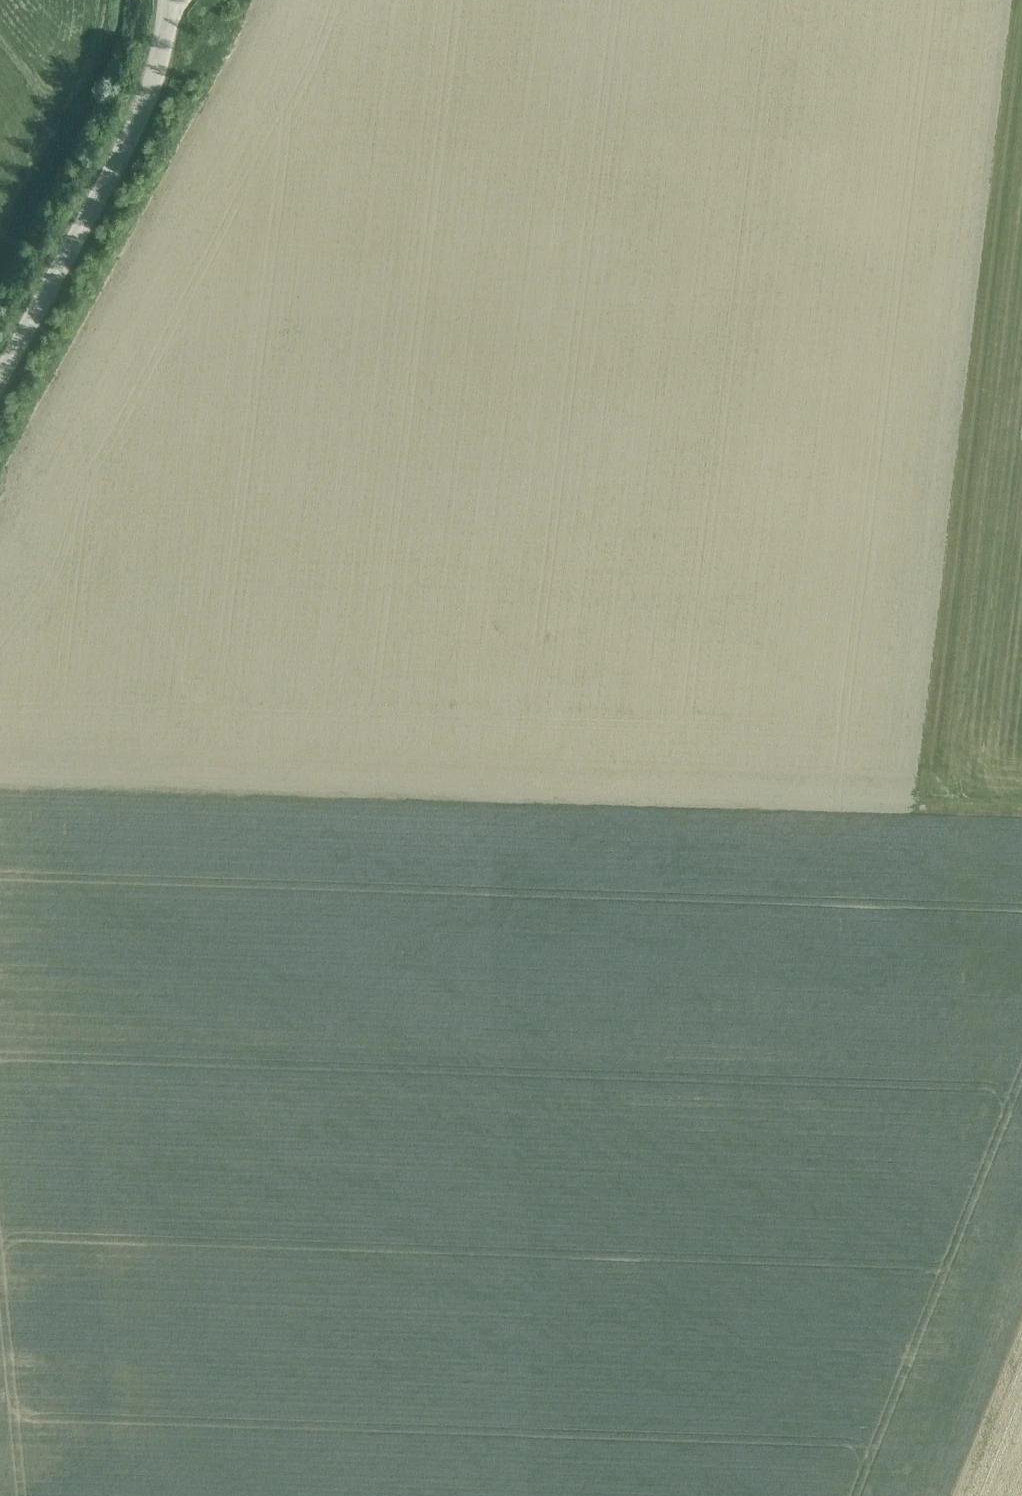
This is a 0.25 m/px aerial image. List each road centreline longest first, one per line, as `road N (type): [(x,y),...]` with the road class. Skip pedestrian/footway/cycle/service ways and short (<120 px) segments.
road 1 (tertiary): [(0,371),(157,75),(172,0)]

